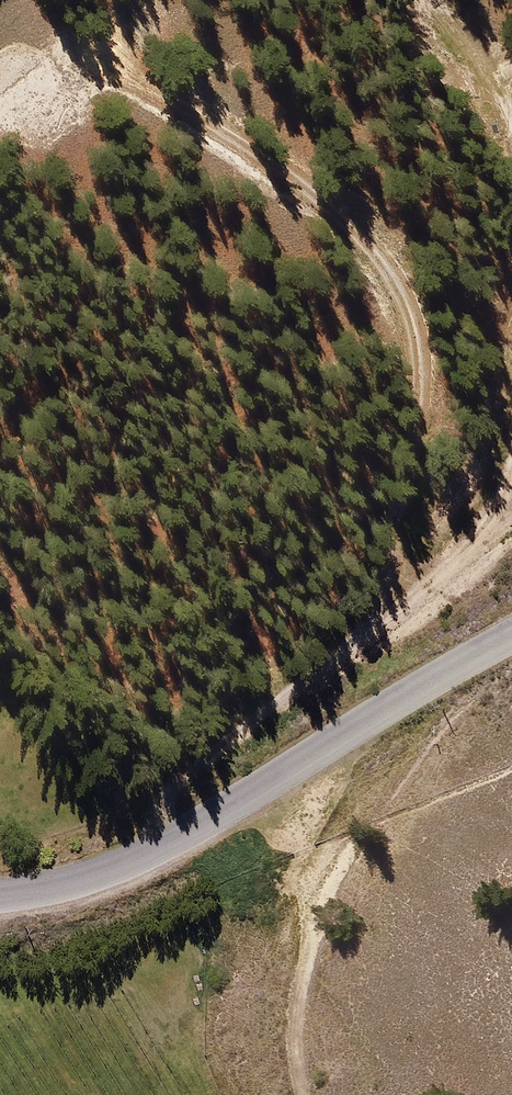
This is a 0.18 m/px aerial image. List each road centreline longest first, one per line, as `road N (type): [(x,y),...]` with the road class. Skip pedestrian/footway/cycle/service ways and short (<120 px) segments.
road 1 (unclassified): [(511,623),(83,881),(0,896)]
road 2 (track): [(143,847),(213,755),(428,596),(496,525),(511,477)]
road 3 (track): [(511,120),(431,0)]

